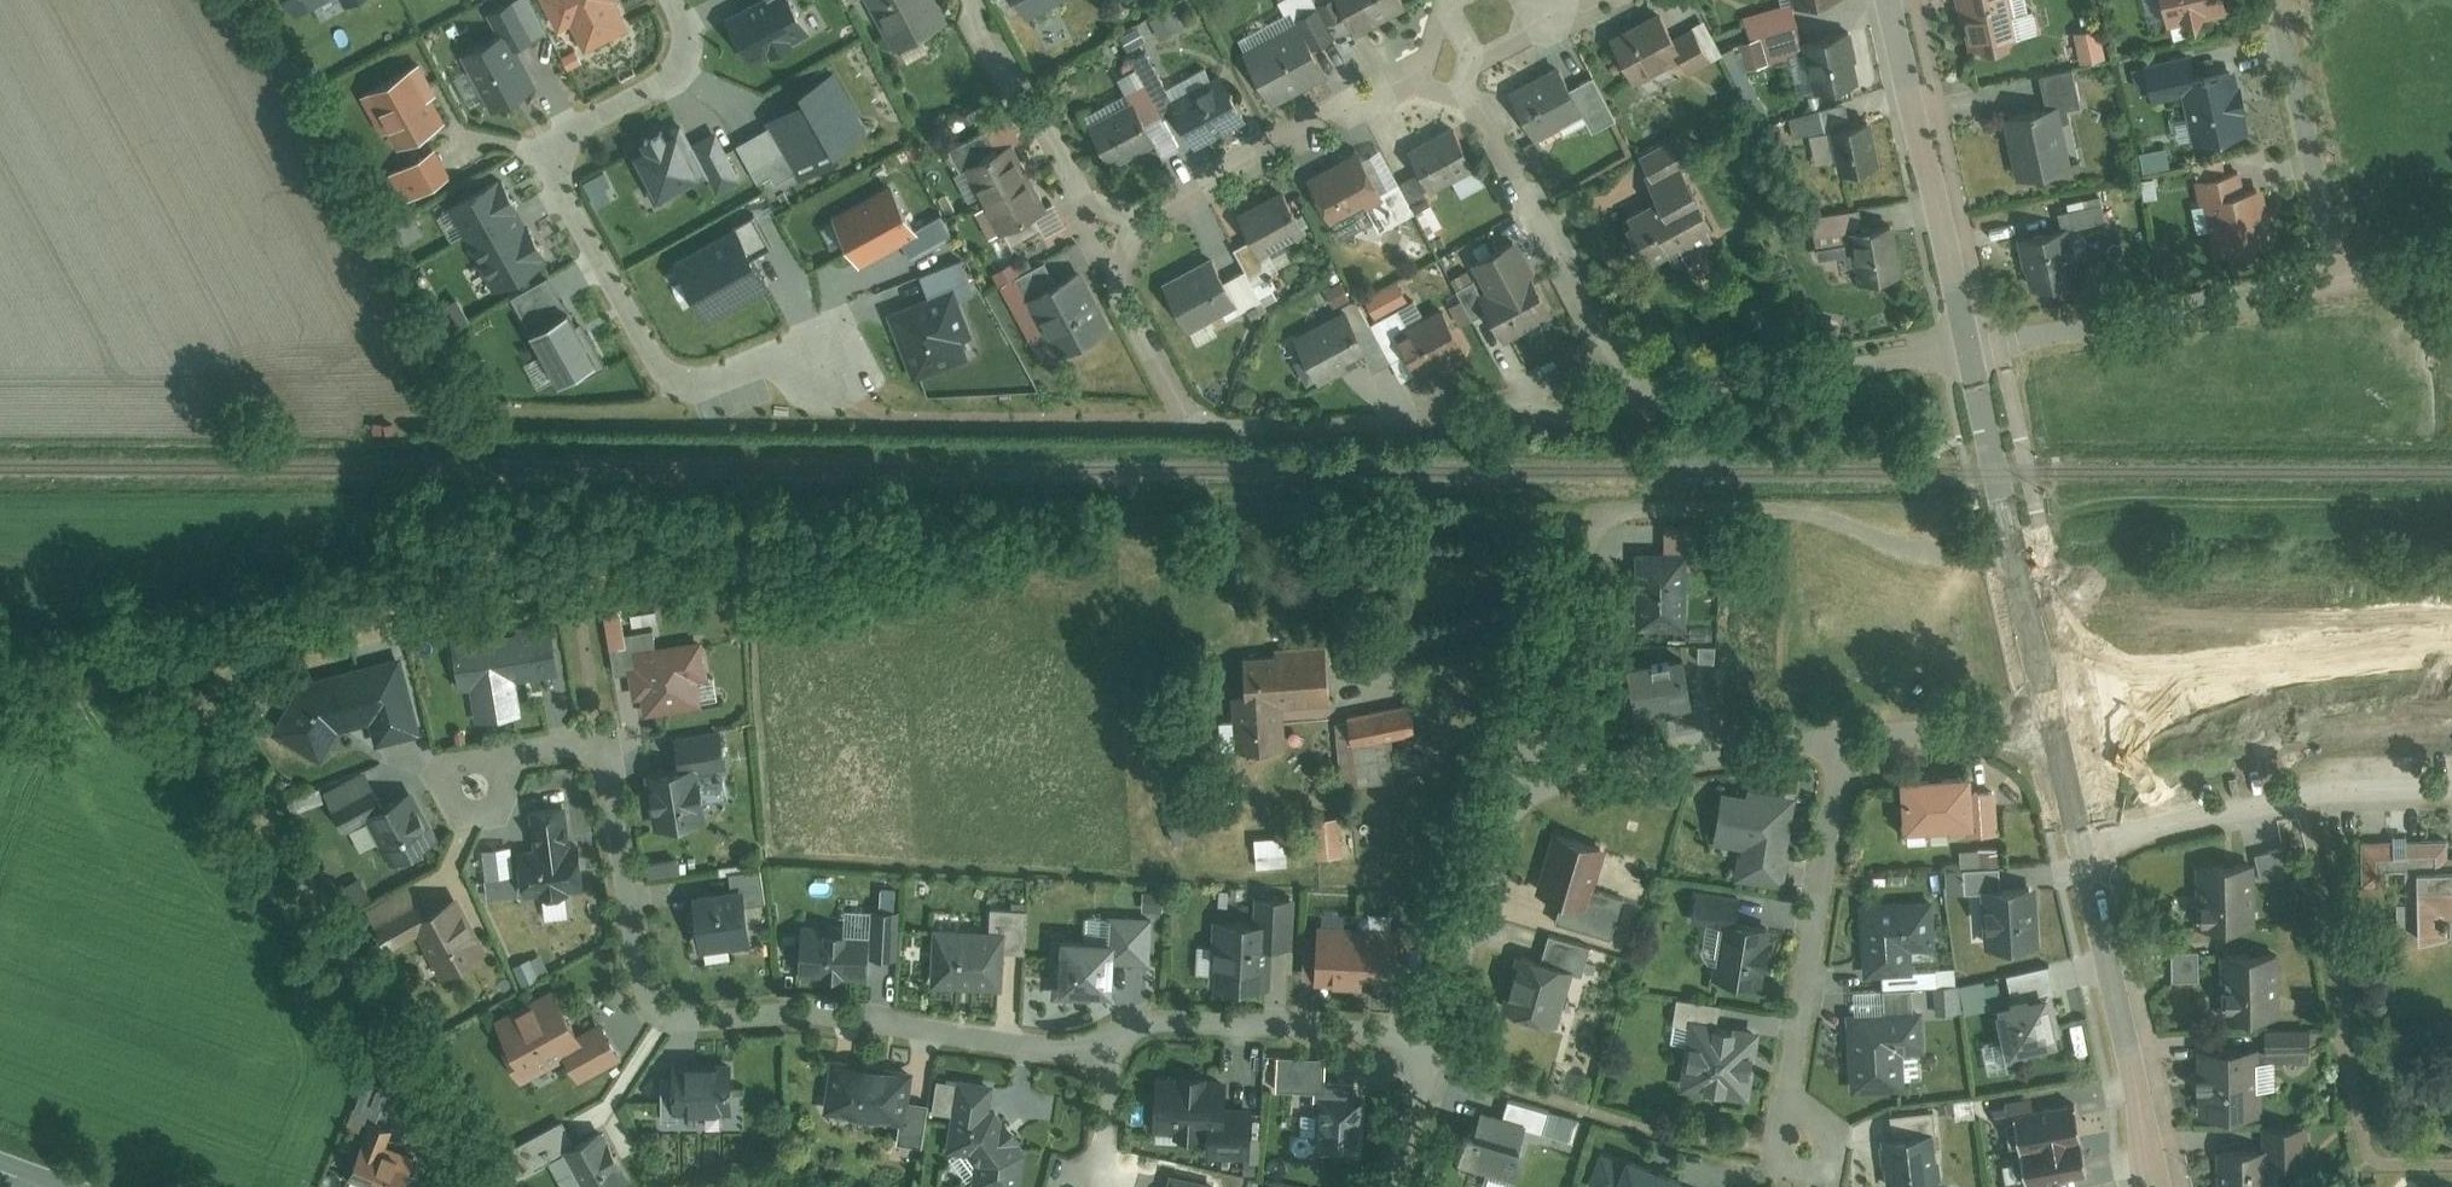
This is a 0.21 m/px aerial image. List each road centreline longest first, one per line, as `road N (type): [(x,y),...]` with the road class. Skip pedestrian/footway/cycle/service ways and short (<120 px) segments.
road 1 (residential): [(1110,1041),(1004,1044),(809,1012),(682,1023),(653,1010),(635,975),(601,740),(522,747),(477,782)]
road 2 (residential): [(2022,548),(1940,553),(1830,518),(1777,512),(1602,516),(1519,783)]
road 3 (residential): [(1969,338),(2334,286),(2280,0)]
road 4 (residential): [(827,363),(818,345),(720,377),(686,378),(660,362),(562,189),(554,157),(572,135),(666,82),(688,56),(675,0)]
road 5 (residential): [(1113,269),(1199,423),(1466,427),(1647,400)]
road 6 (track): [(167,667),(473,1186)]
road 7 (track): [(2022,548),(2083,492),(2451,500)]
road 8 (residential): [(1847,742),(1786,1094),(1804,1146)]
road 9 (residential): [(1647,400),(1591,334),(1465,90)]
road 10 (residential): [(2103,838),(2321,791),(2451,789)]
road 11 (residential): [(1890,0),(1969,338)]
road 12 (residential): [(1847,742),(1519,783)]
road 13 (residential): [(1647,400),(1969,338)]
road 14 (residential): [(1426,1034),(1151,1022),(1110,1041)]
road 15 (unclassified): [(2095,884),(2158,1186)]
road 16 (residential): [(1148,222),(1270,146),(1413,76)]
road 17 (residential): [(1519,783),(1426,1034)]
road 18 (residential): [(975,0),(1082,209)]
road 19 (residential): [(1969,338),(2022,548)]
road 20 (residential): [(2451,645),(2352,652),(2243,672)]
road 21 (residential): [(2027,717),(1966,732),(1847,742)]
road 22 (track): [(0,667),(167,667)]
road 23 (residential): [(1426,1034),(1391,1186)]
road 24 (residential): [(1110,1041),(1102,1154),(1091,1186)]
road 25 (unclassified): [(2243,672),(2103,672)]
road 26 (unclassified): [(2114,725),(2243,672)]

